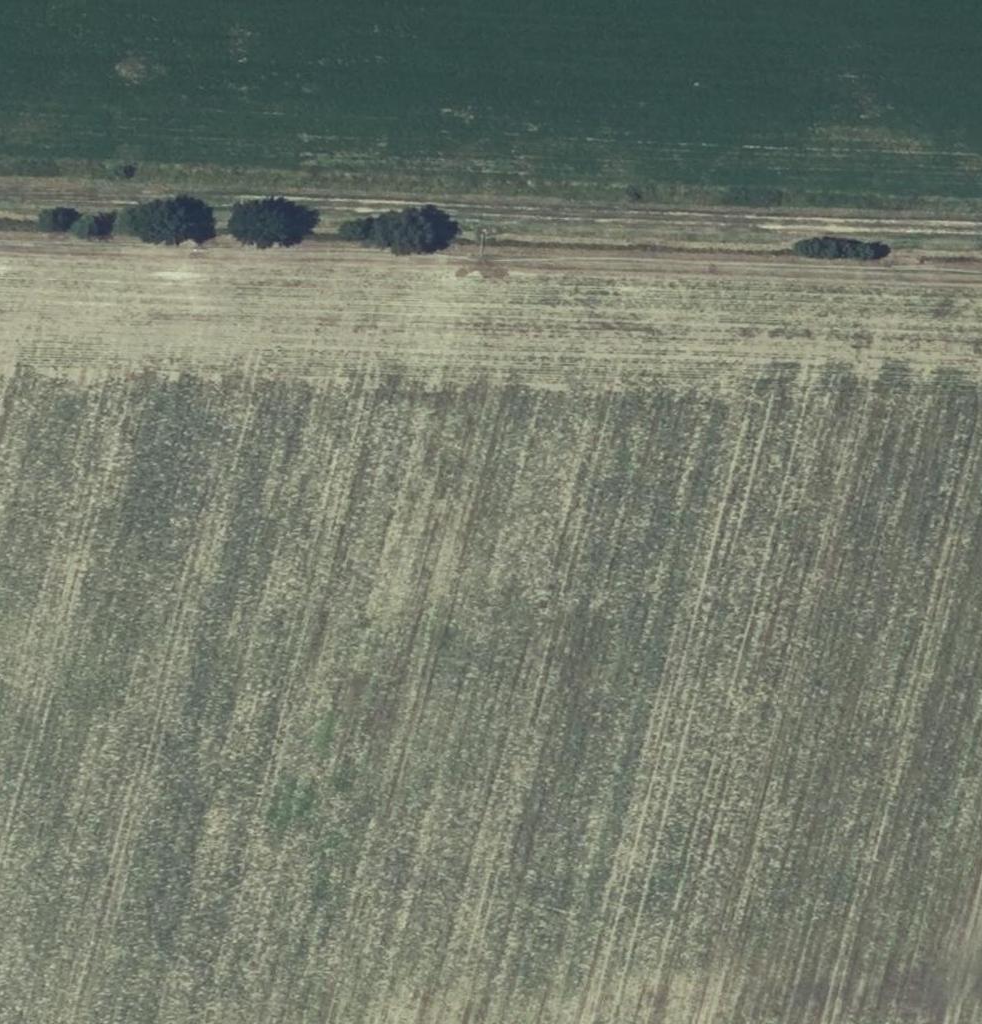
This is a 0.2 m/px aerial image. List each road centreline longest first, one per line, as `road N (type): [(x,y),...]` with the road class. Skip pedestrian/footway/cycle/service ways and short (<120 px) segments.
road 1 (unclassified): [(981,239),(0,195)]

